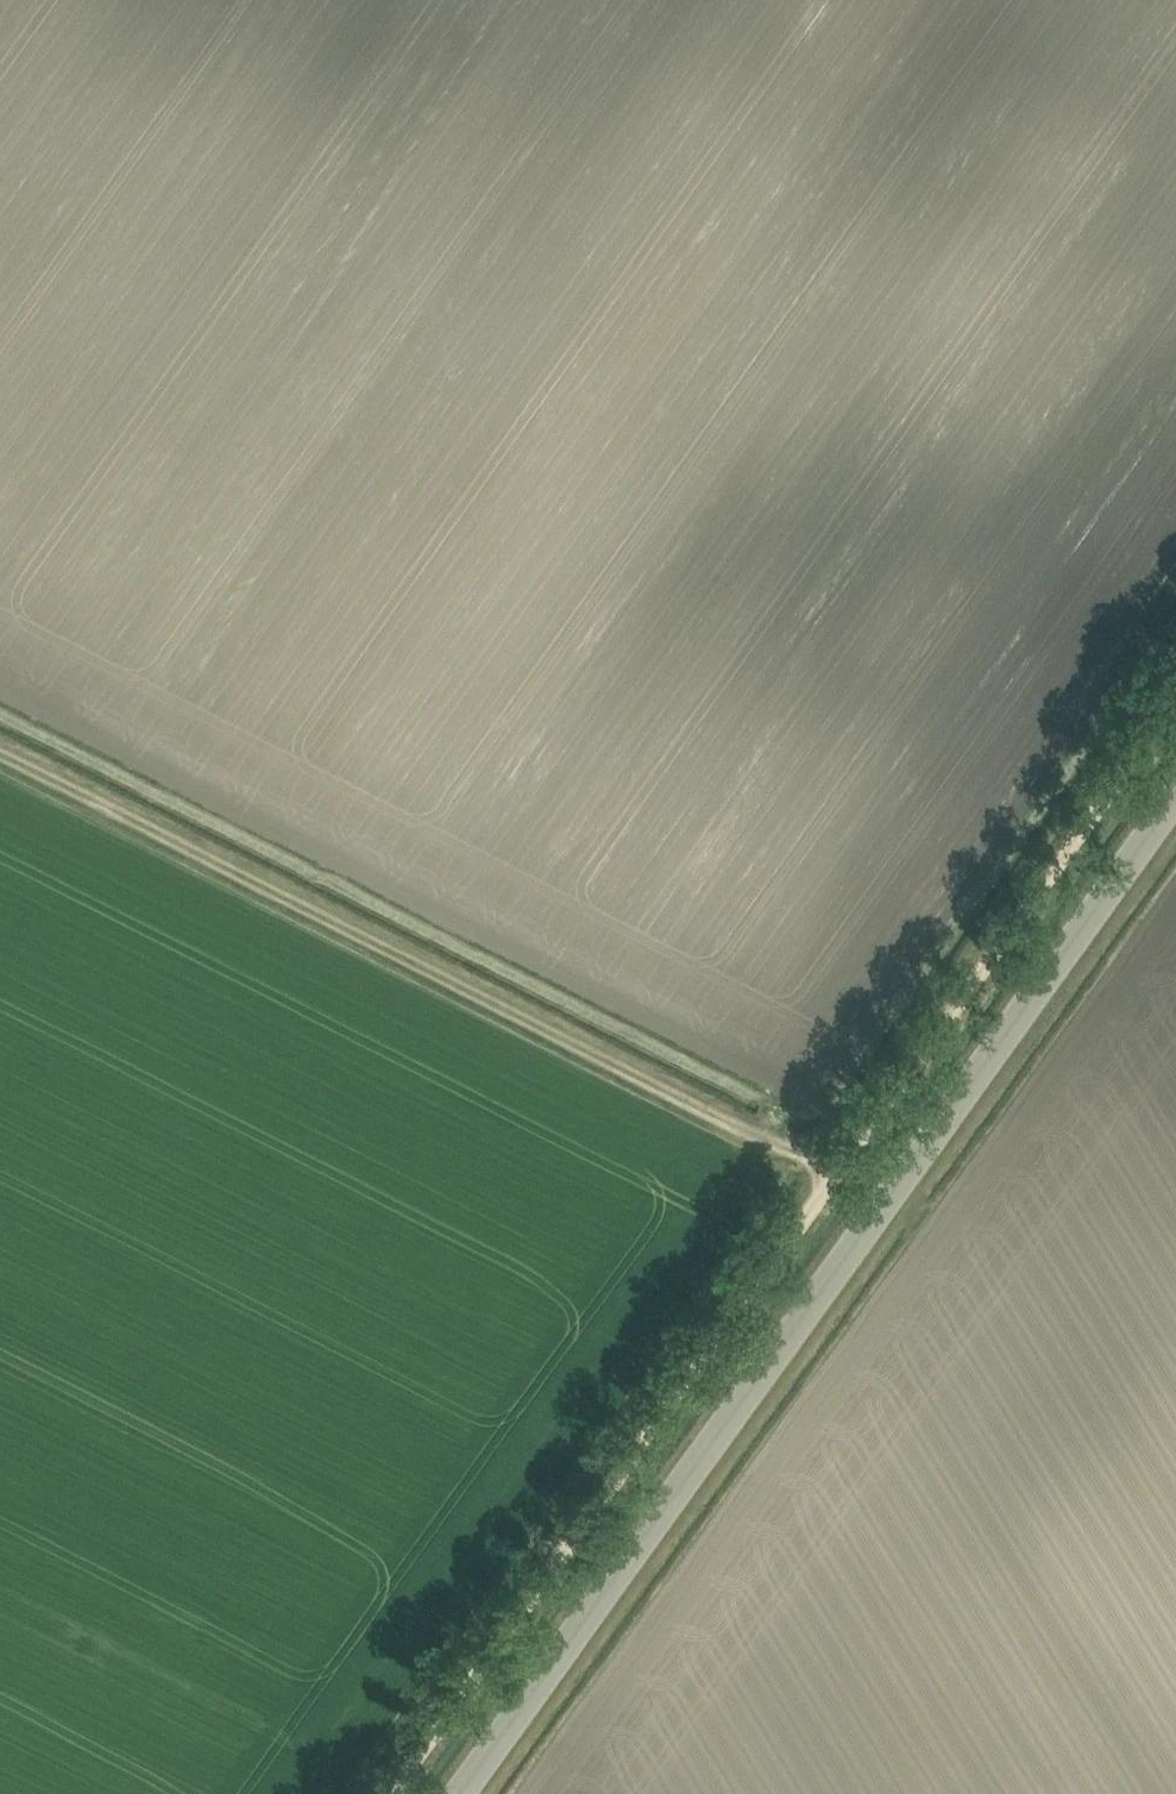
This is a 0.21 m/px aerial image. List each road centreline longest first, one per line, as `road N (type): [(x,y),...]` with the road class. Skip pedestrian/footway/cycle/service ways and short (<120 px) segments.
road 1 (track): [(1175,698),(388,1793)]
road 2 (track): [(0,747),(801,1150),(843,1161)]

